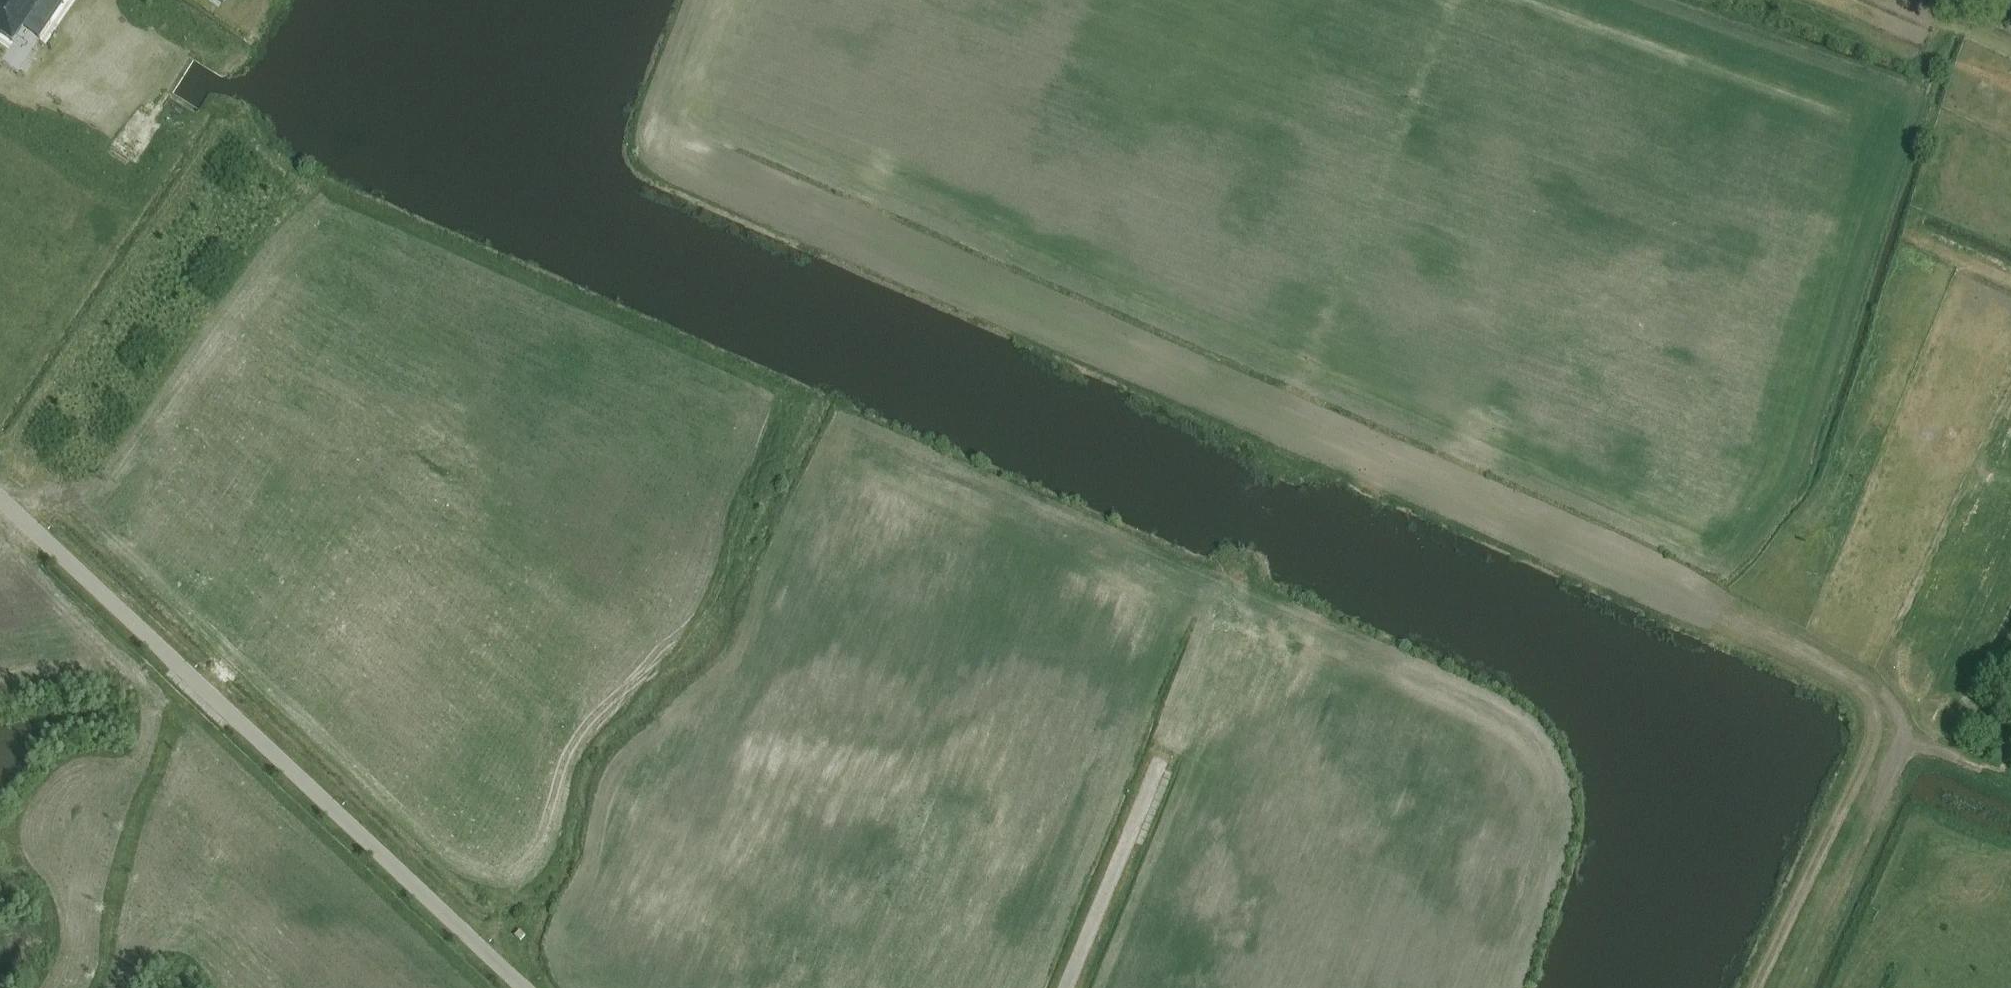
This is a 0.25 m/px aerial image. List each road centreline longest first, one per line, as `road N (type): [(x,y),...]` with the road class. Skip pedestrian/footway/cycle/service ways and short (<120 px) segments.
road 1 (residential): [(521,987),(0,502)]
road 2 (residential): [(1067,987),(1161,763)]

